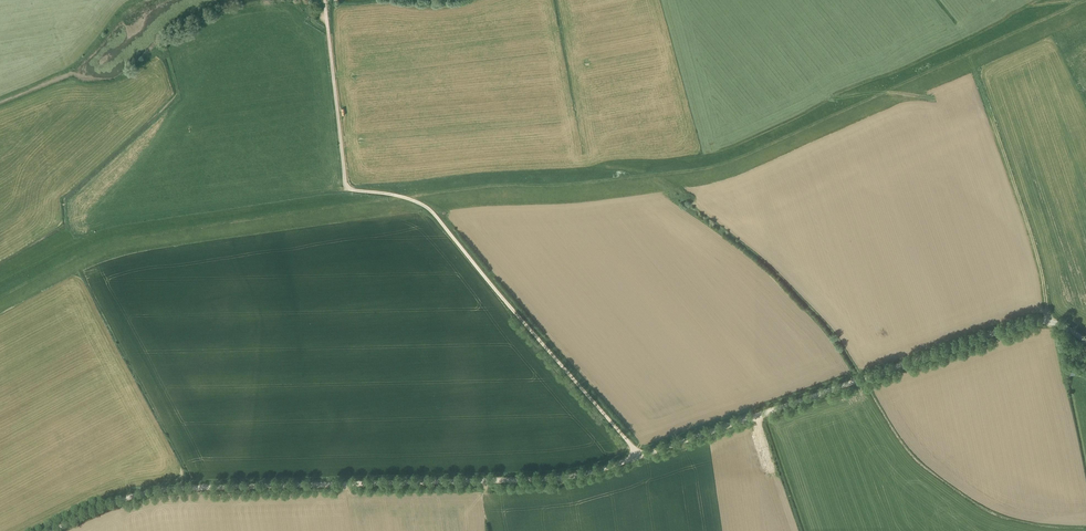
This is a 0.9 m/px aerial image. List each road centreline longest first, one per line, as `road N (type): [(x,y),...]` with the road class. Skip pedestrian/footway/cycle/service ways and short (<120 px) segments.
road 1 (track): [(414,202),(472,188),(711,167),(1085,1)]
road 2 (unclassified): [(326,0),(348,190),(429,208),(641,456)]
road 3 (unclassified): [(58,530),(159,492),(563,479),(641,456)]
road 4 (unclassified): [(641,456),(1032,322),(1060,325),(1085,342)]
road 5 (track): [(1047,322),(1027,223),(968,55)]
road 6 (track): [(760,416),(799,530)]

